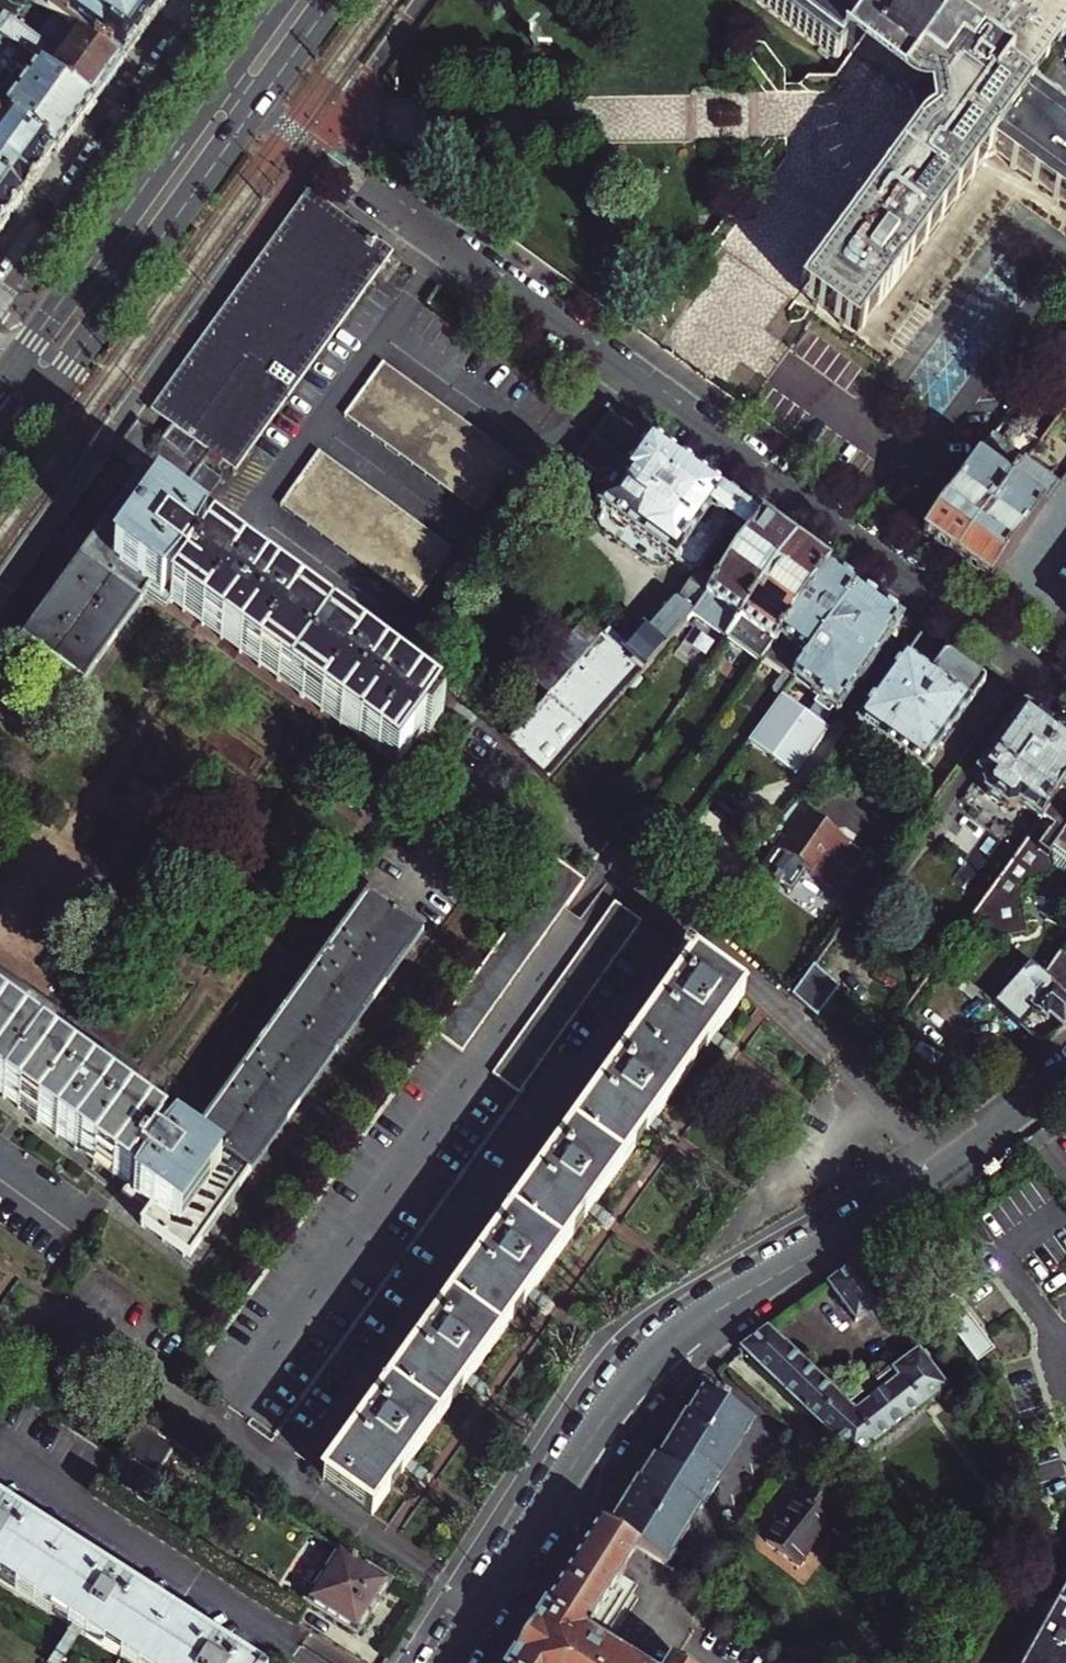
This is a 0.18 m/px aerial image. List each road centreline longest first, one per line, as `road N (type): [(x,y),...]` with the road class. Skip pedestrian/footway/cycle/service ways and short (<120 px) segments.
road 1 (residential): [(312,147),(1065,699)]
road 2 (residential): [(0,589),(312,147)]
road 3 (residential): [(1065,1074),(698,1323)]
road 4 (residential): [(220,0),(0,305)]
road 5 (primary): [(48,399),(257,106)]
road 6 (primary): [(221,79),(12,370)]
road 7 (residential): [(615,1403),(447,1662)]
road 8 (residential): [(312,147),(420,0)]
road 9 (primary): [(257,106),(333,0)]

